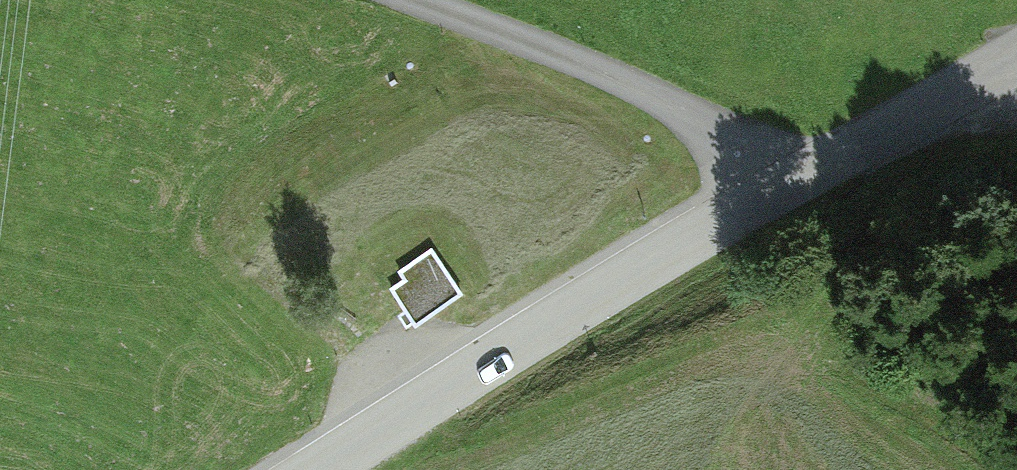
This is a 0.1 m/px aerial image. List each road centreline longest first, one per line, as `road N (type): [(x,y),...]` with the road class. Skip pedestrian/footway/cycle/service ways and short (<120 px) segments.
road 1 (tertiary): [(314,469),(787,188)]
road 2 (residential): [(787,188),(703,122),(534,42),(420,0)]
road 3 (tertiary): [(787,188),(1016,52)]

